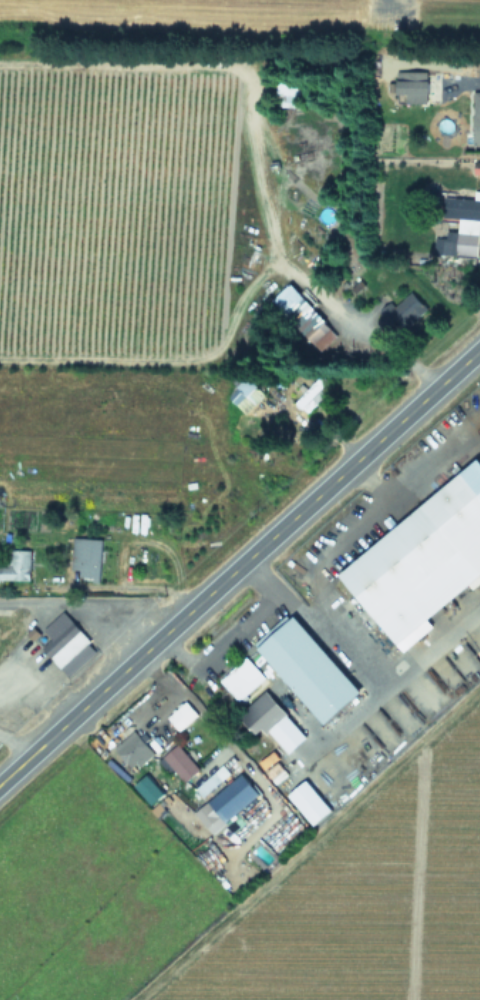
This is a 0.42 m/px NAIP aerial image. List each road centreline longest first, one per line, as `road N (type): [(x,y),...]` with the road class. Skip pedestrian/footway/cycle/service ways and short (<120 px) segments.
road 1 (primary): [(0,784),(479,351)]

